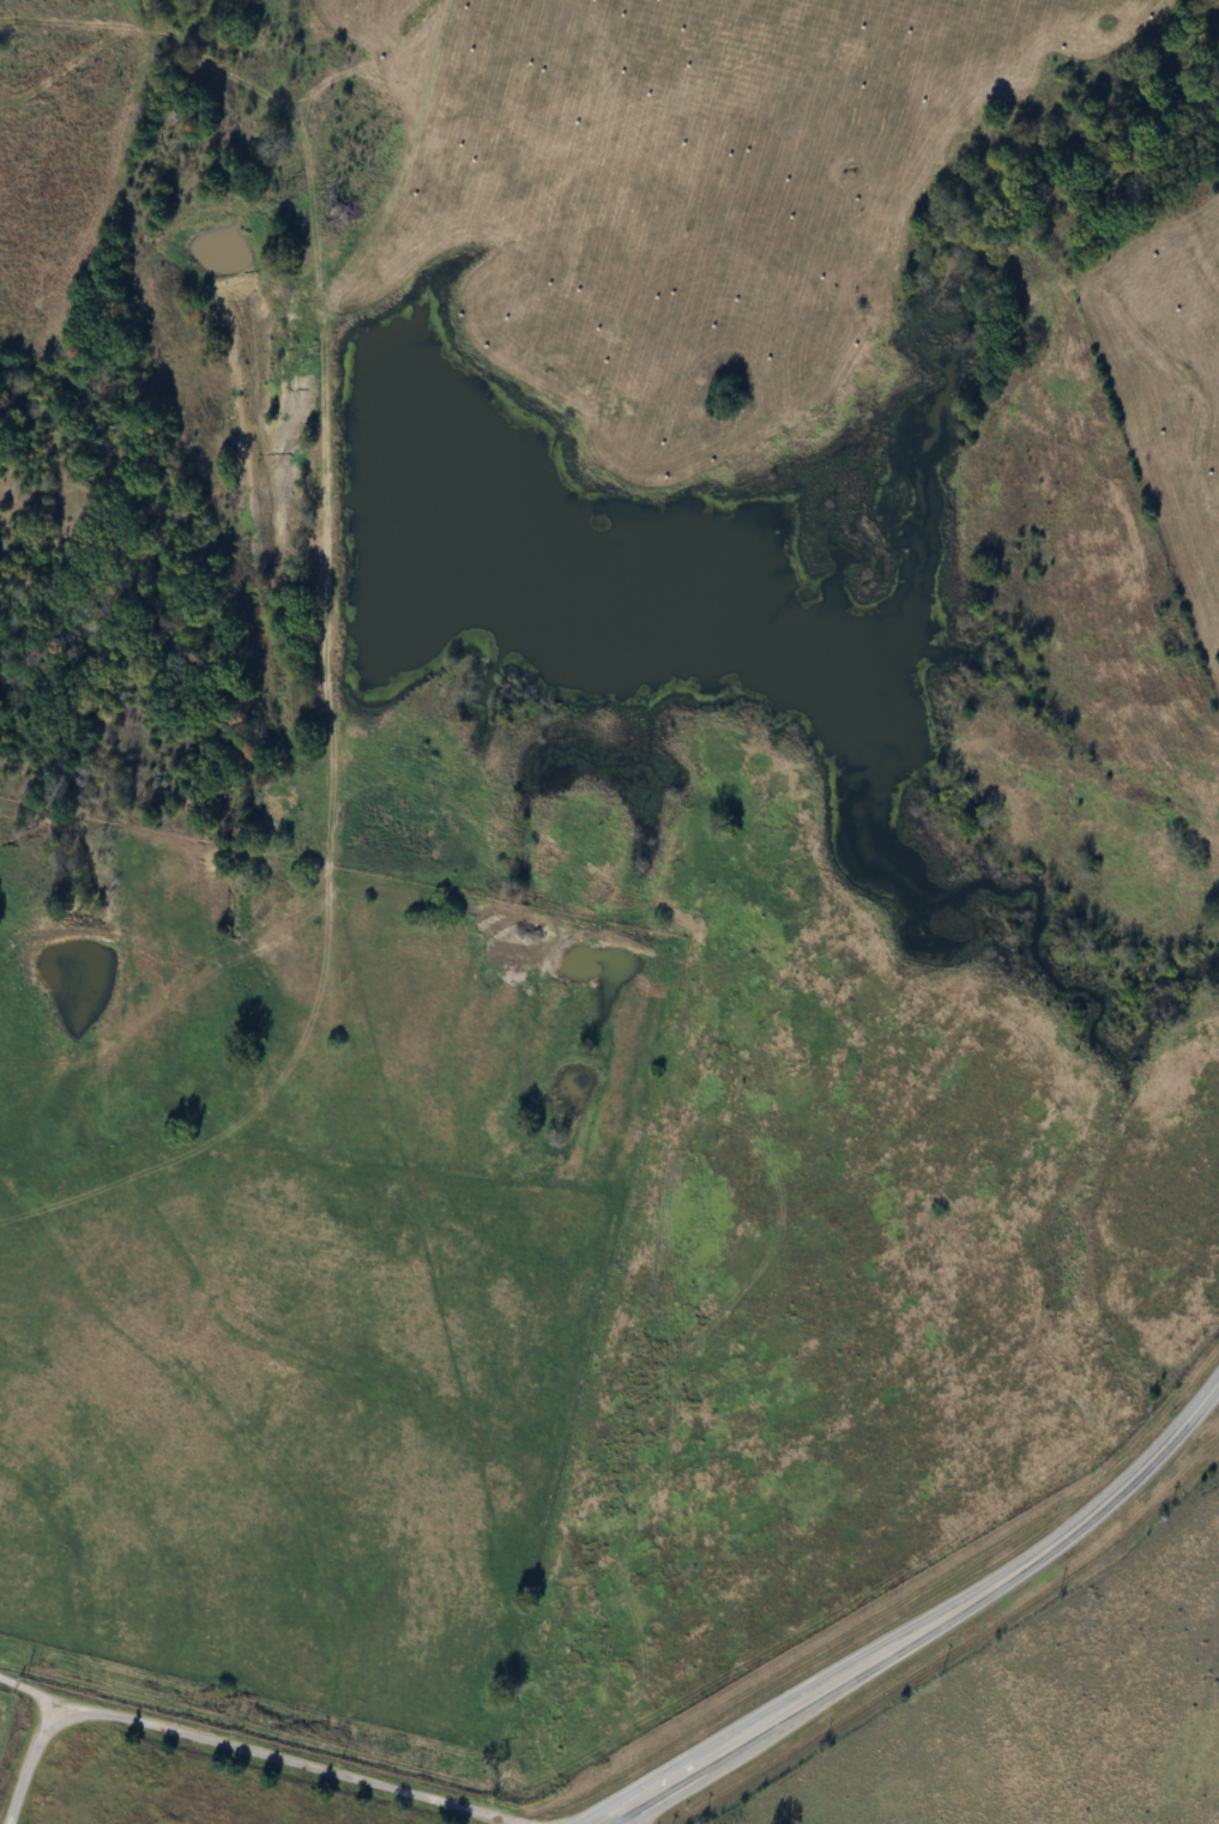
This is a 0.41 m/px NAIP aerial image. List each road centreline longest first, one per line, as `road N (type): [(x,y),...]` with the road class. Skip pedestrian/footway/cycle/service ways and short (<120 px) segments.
road 1 (secondary): [(1218,1385),(1084,1523),(591,1823)]
road 2 (residential): [(11,1823),(41,1734),(55,1722),(104,1713),(532,1823)]

